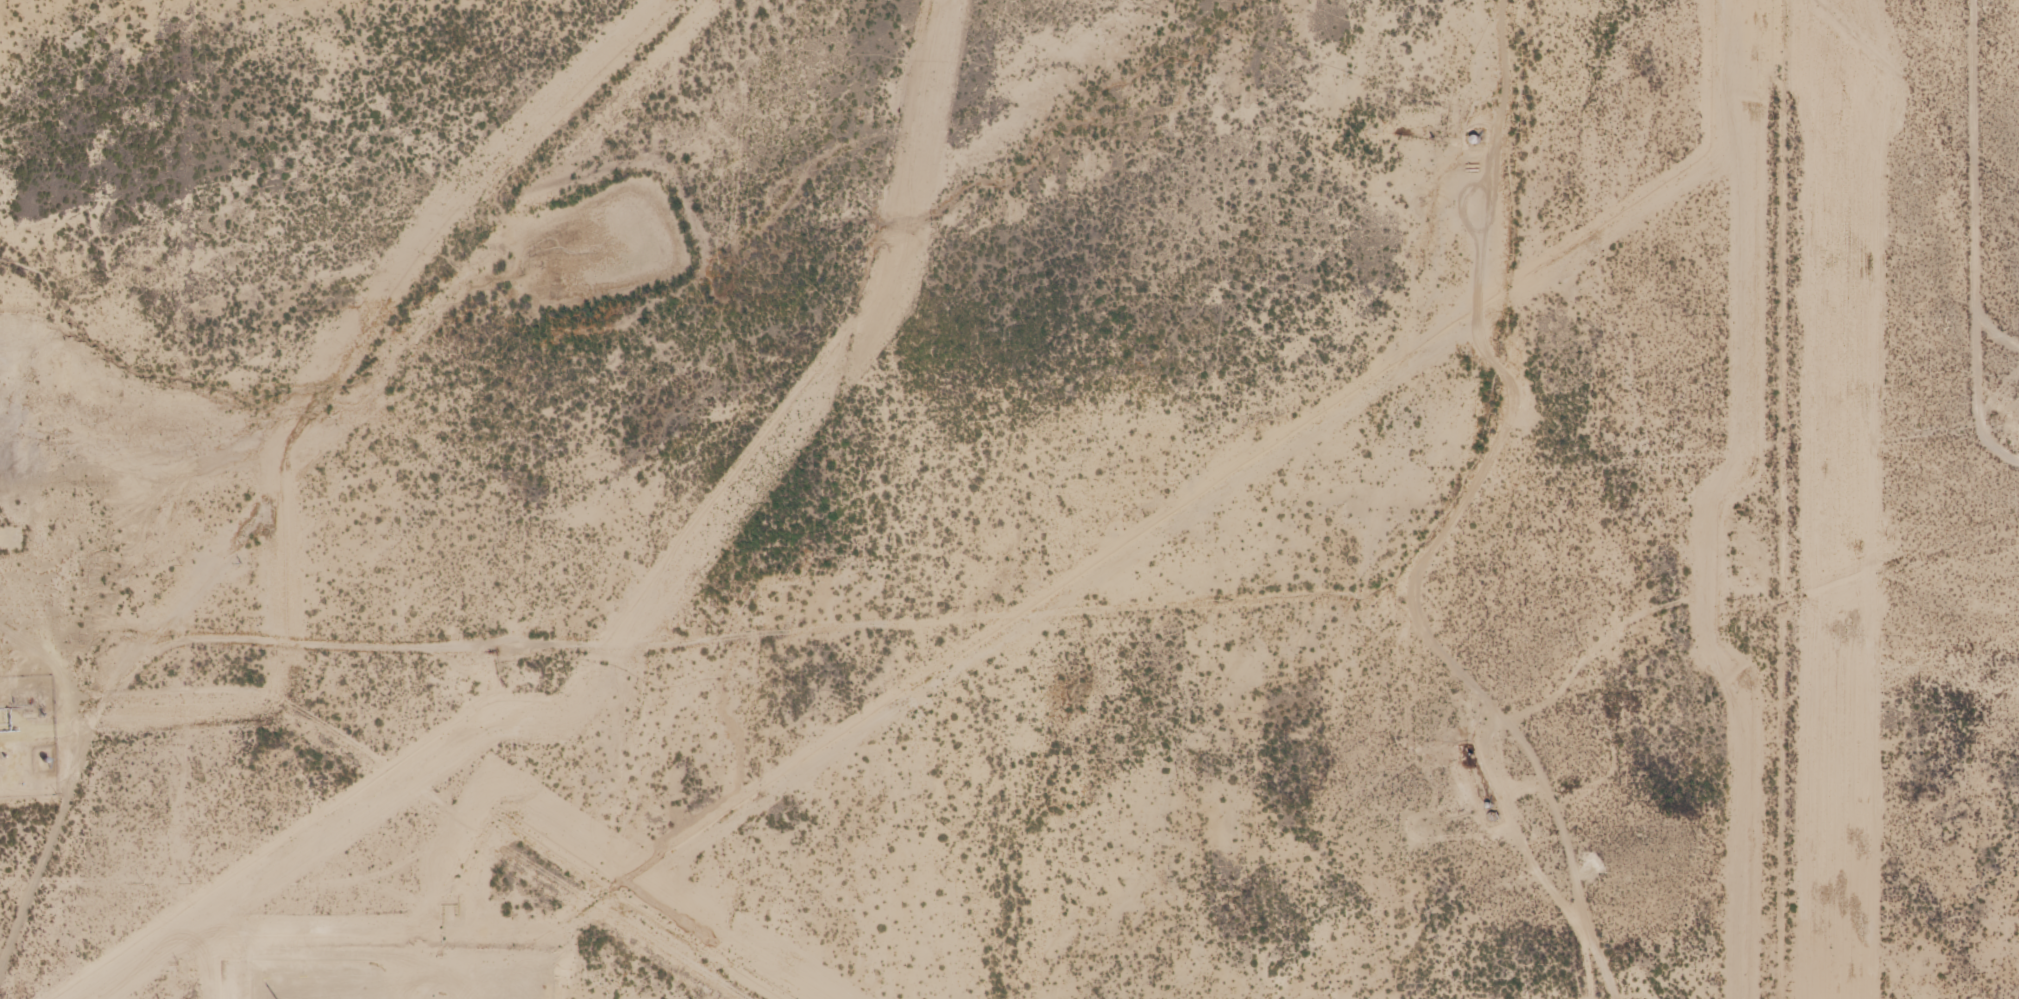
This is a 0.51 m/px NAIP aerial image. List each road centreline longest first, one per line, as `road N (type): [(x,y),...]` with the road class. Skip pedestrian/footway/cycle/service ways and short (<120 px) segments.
road 1 (track): [(1330,602),(490,647),(0,643)]
road 2 (track): [(1607,998),(1585,838),(1520,763),(1395,672),(1330,602),(1256,501),(1139,408),(1059,369),(718,298)]
road 3 (track): [(2018,473),(1955,431),(1550,446),(1455,487),(1335,582),(1330,602)]
road 4 (track): [(1529,0),(1548,329),(1564,446)]

